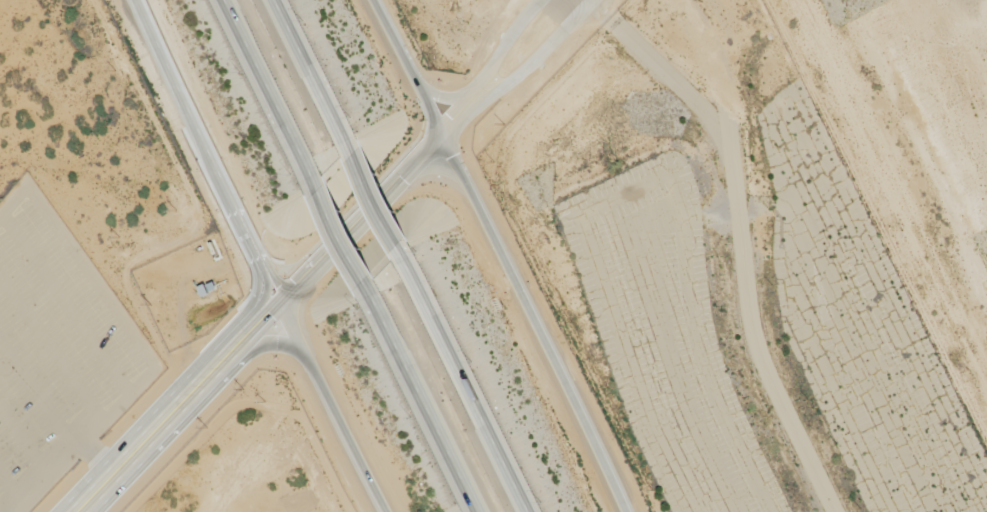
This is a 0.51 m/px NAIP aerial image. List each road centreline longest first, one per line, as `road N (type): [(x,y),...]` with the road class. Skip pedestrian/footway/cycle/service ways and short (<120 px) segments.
road 1 (tertiary): [(96,511),(442,138),(591,0)]
road 2 (tertiary): [(541,0),(386,176),(58,511)]
road 3 (residential): [(834,511),(752,327),(731,160),(681,88),(587,0)]
road 4 (motorway): [(136,0),(274,294),(389,511)]
road 5 (motorway): [(623,511),(373,0)]
road 6 (motorway): [(531,511),(414,275)]
road 7 (motorway): [(375,299),(478,511)]
road 8 (motorway): [(226,0),(318,185)]
road 9 (motorway): [(353,146),(280,0)]
road 10 (motorway): [(414,275),(353,146)]
road 11 (motorway): [(318,185),(375,299)]

